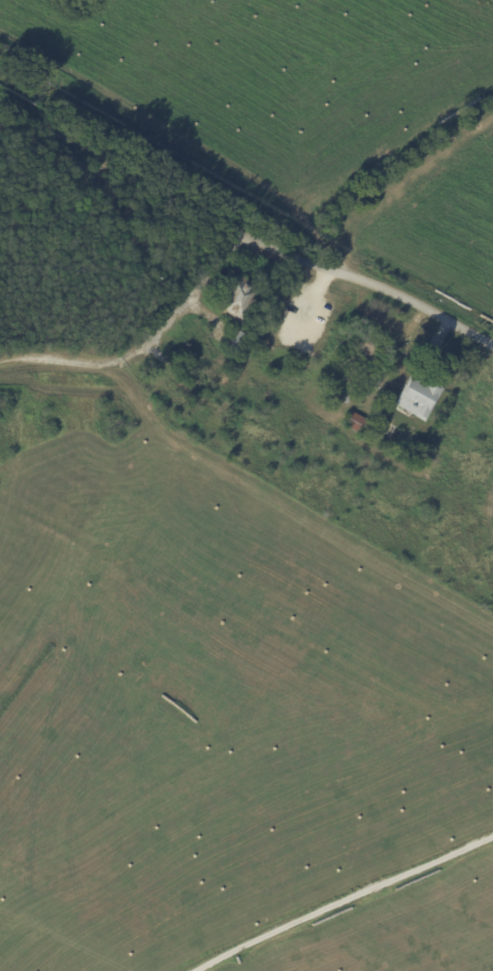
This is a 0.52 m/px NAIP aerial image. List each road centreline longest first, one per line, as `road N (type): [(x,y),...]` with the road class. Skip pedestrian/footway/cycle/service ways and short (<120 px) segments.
road 1 (residential): [(206,270),(243,238),(395,292),(492,351)]

